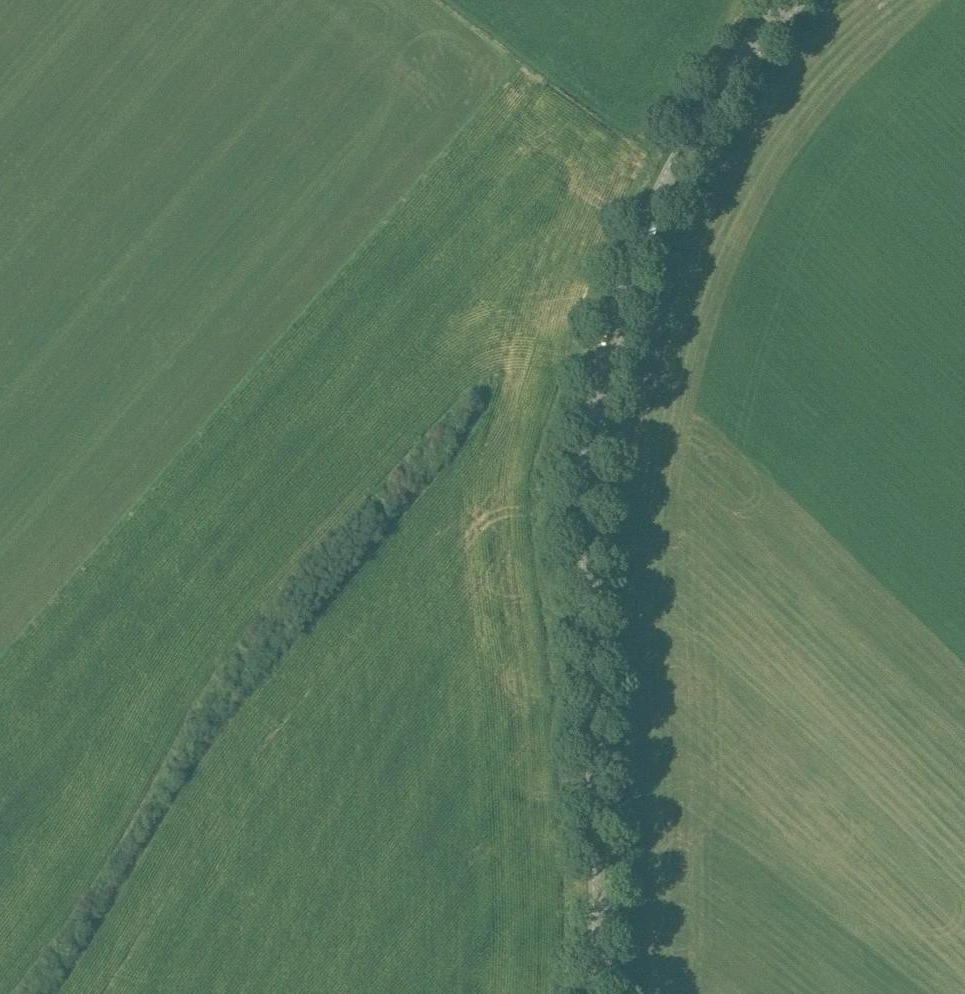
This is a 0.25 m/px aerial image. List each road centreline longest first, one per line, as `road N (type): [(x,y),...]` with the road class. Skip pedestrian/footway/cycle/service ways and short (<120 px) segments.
road 1 (secondary): [(598,993),(590,559),(608,362),(665,192),(708,114),(794,0)]

